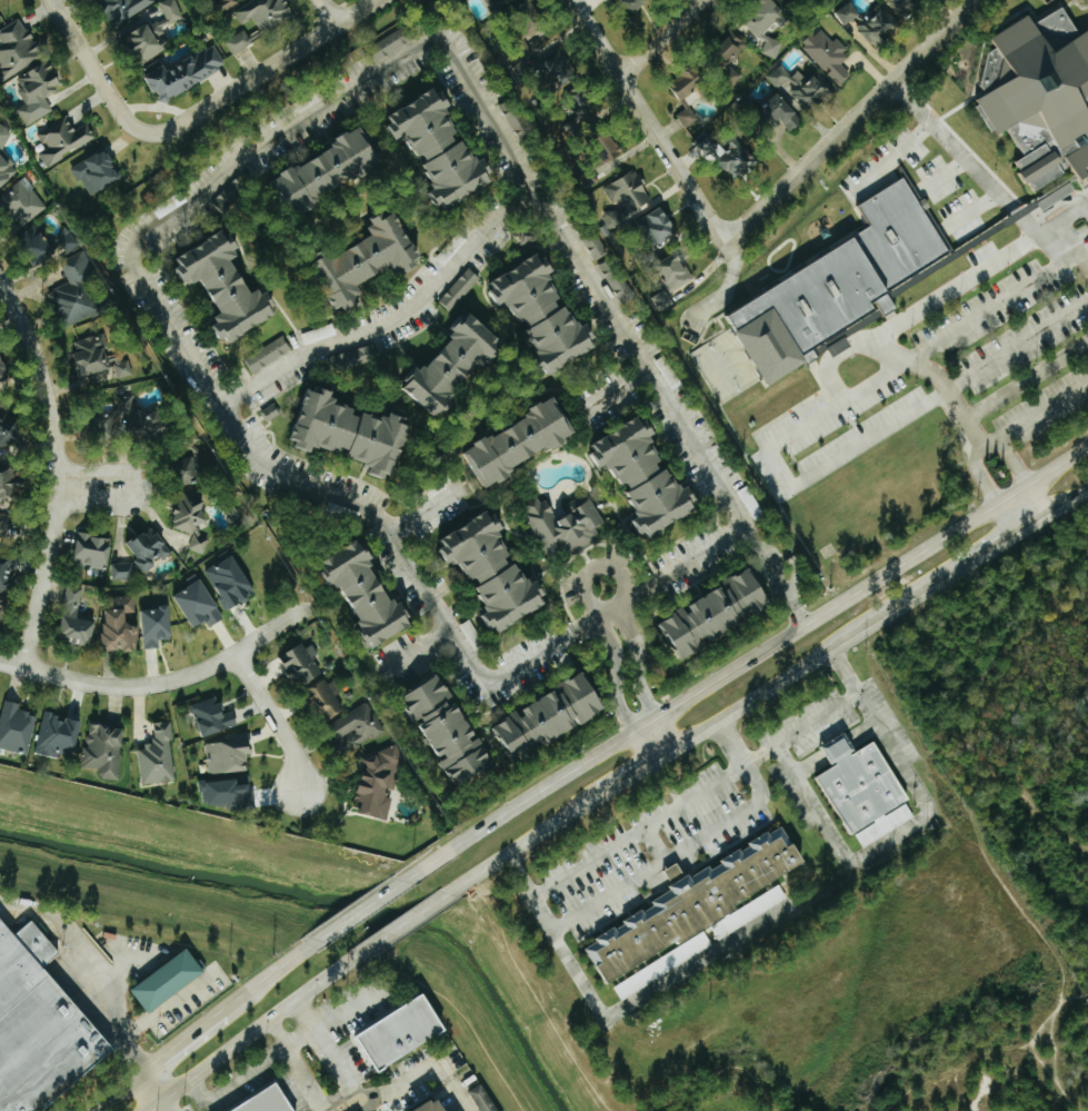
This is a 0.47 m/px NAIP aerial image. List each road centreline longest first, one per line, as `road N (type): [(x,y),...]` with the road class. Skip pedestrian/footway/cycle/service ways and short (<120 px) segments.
road 1 (secondary): [(1087,450),(402,882)]
road 2 (residential): [(22,667),(54,527),(56,450),(36,356),(0,284)]
road 3 (secondary): [(662,751),(961,566)]
road 4 (residential): [(723,244),(976,0)]
road 5 (residential): [(0,662),(89,684),(170,682),(233,656),(307,606)]
road 6 (residential): [(723,244),(572,0)]
road 7 (tertiary): [(148,133),(171,128),(374,0)]
road 8 (secondary): [(151,1110),(362,954)]
road 9 (secondary): [(447,894),(599,793)]
road 10 (tertiary): [(49,0),(123,117),(148,133)]
road 11 (residential): [(233,656),(287,742),(299,791)]

